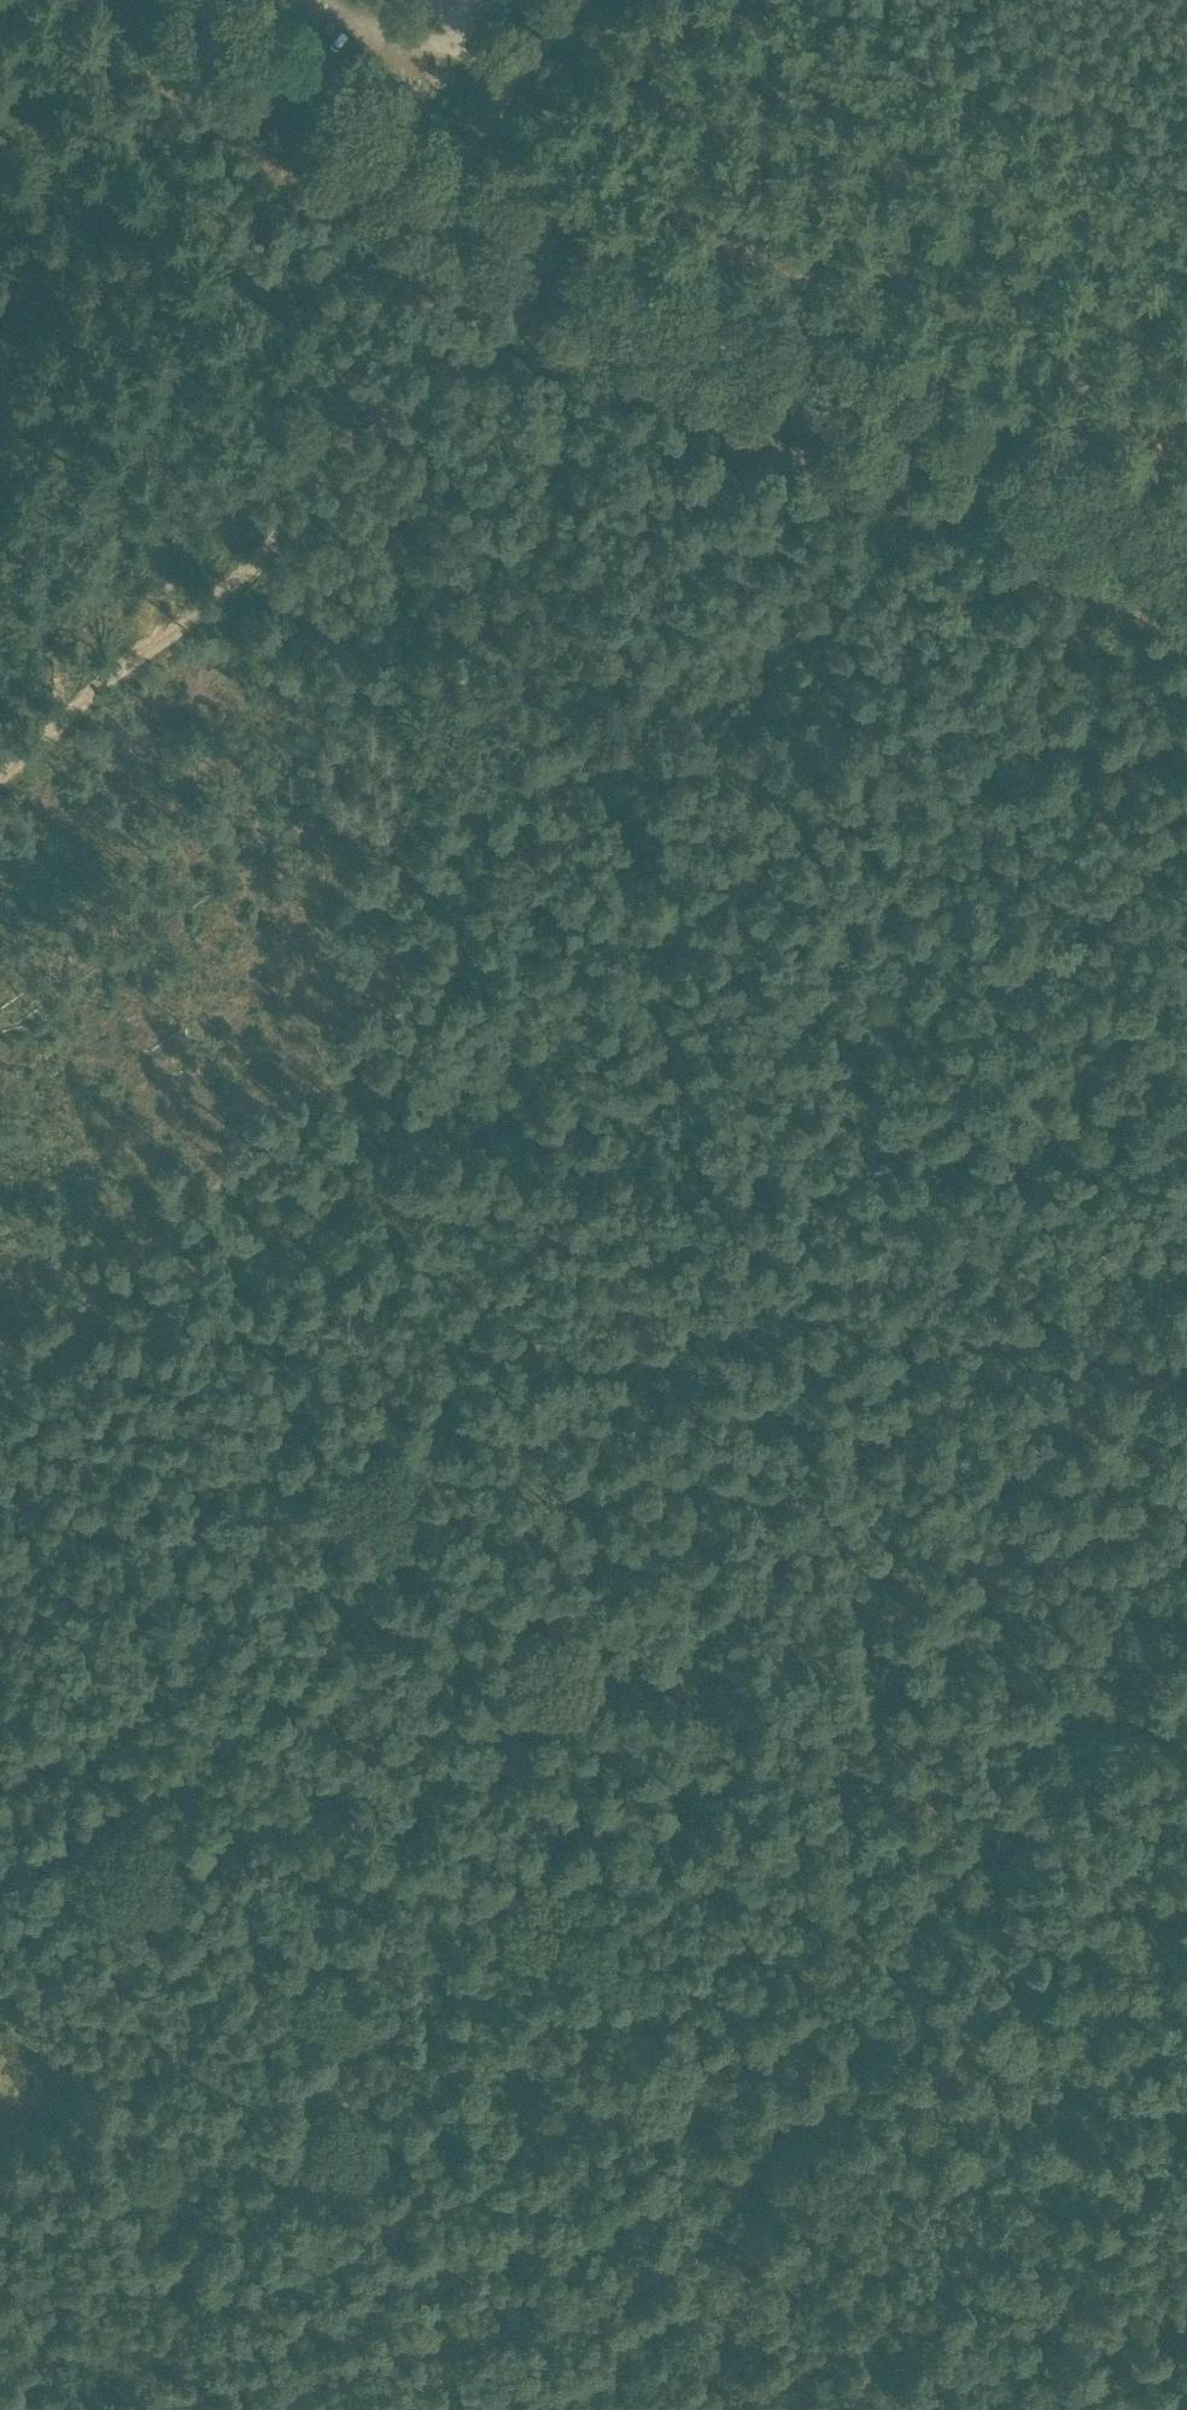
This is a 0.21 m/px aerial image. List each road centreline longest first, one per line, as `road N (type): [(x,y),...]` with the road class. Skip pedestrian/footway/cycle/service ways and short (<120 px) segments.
road 1 (unclassified): [(1186,541),(742,353),(537,253),(429,185)]
road 2 (unclassified): [(429,185),(197,0)]
road 3 (unclassified): [(429,185),(574,0)]
road 4 (track): [(140,0),(0,127)]

